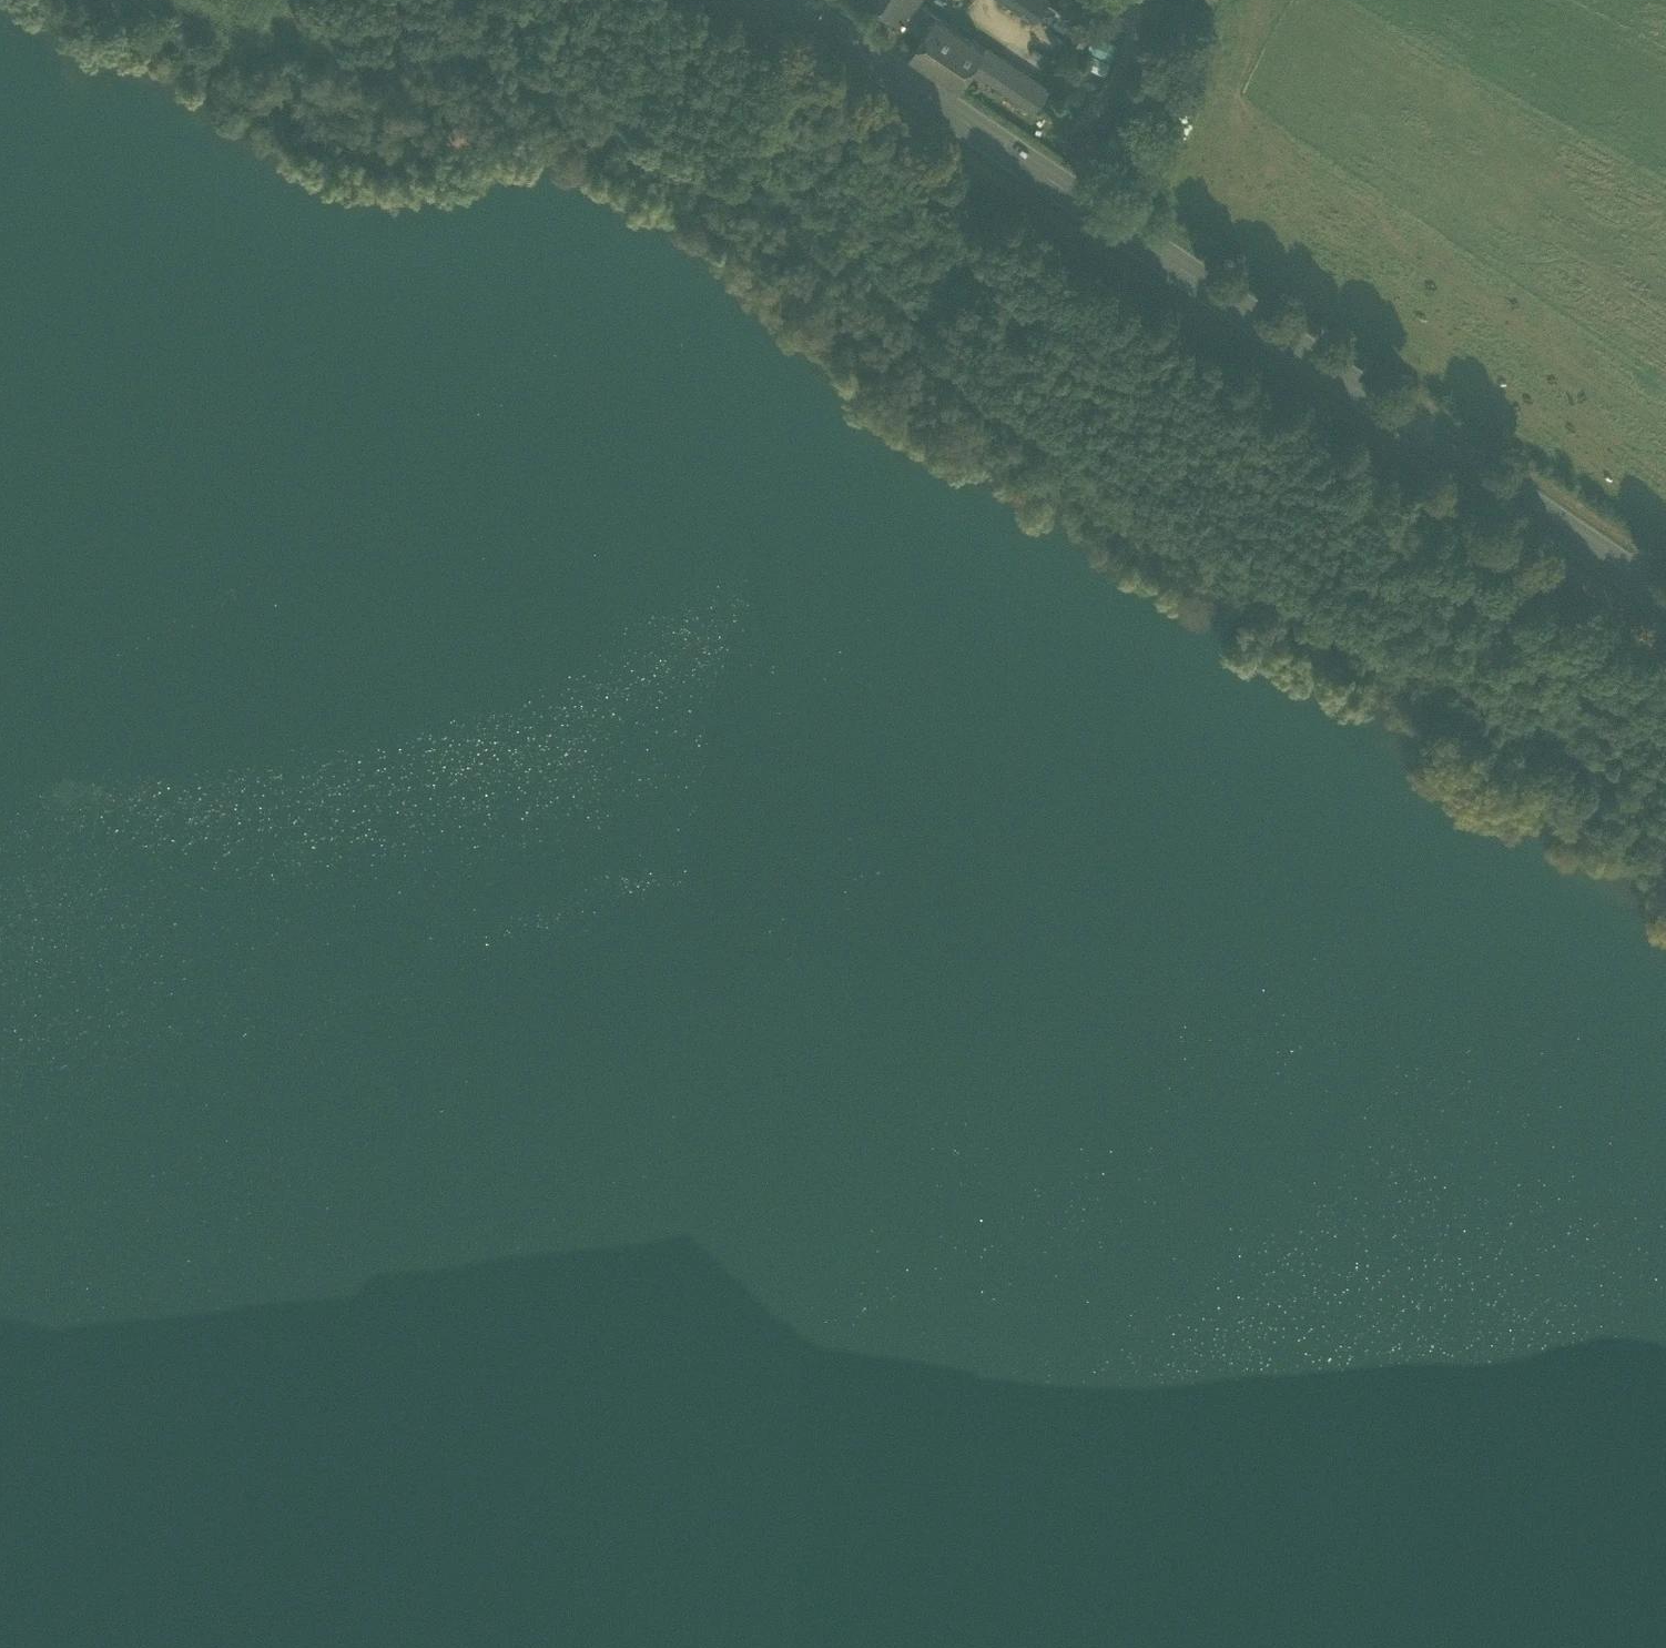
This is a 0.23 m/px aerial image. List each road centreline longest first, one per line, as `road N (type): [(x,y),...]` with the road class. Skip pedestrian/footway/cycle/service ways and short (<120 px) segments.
road 1 (primary): [(784,0),(1665,596)]

